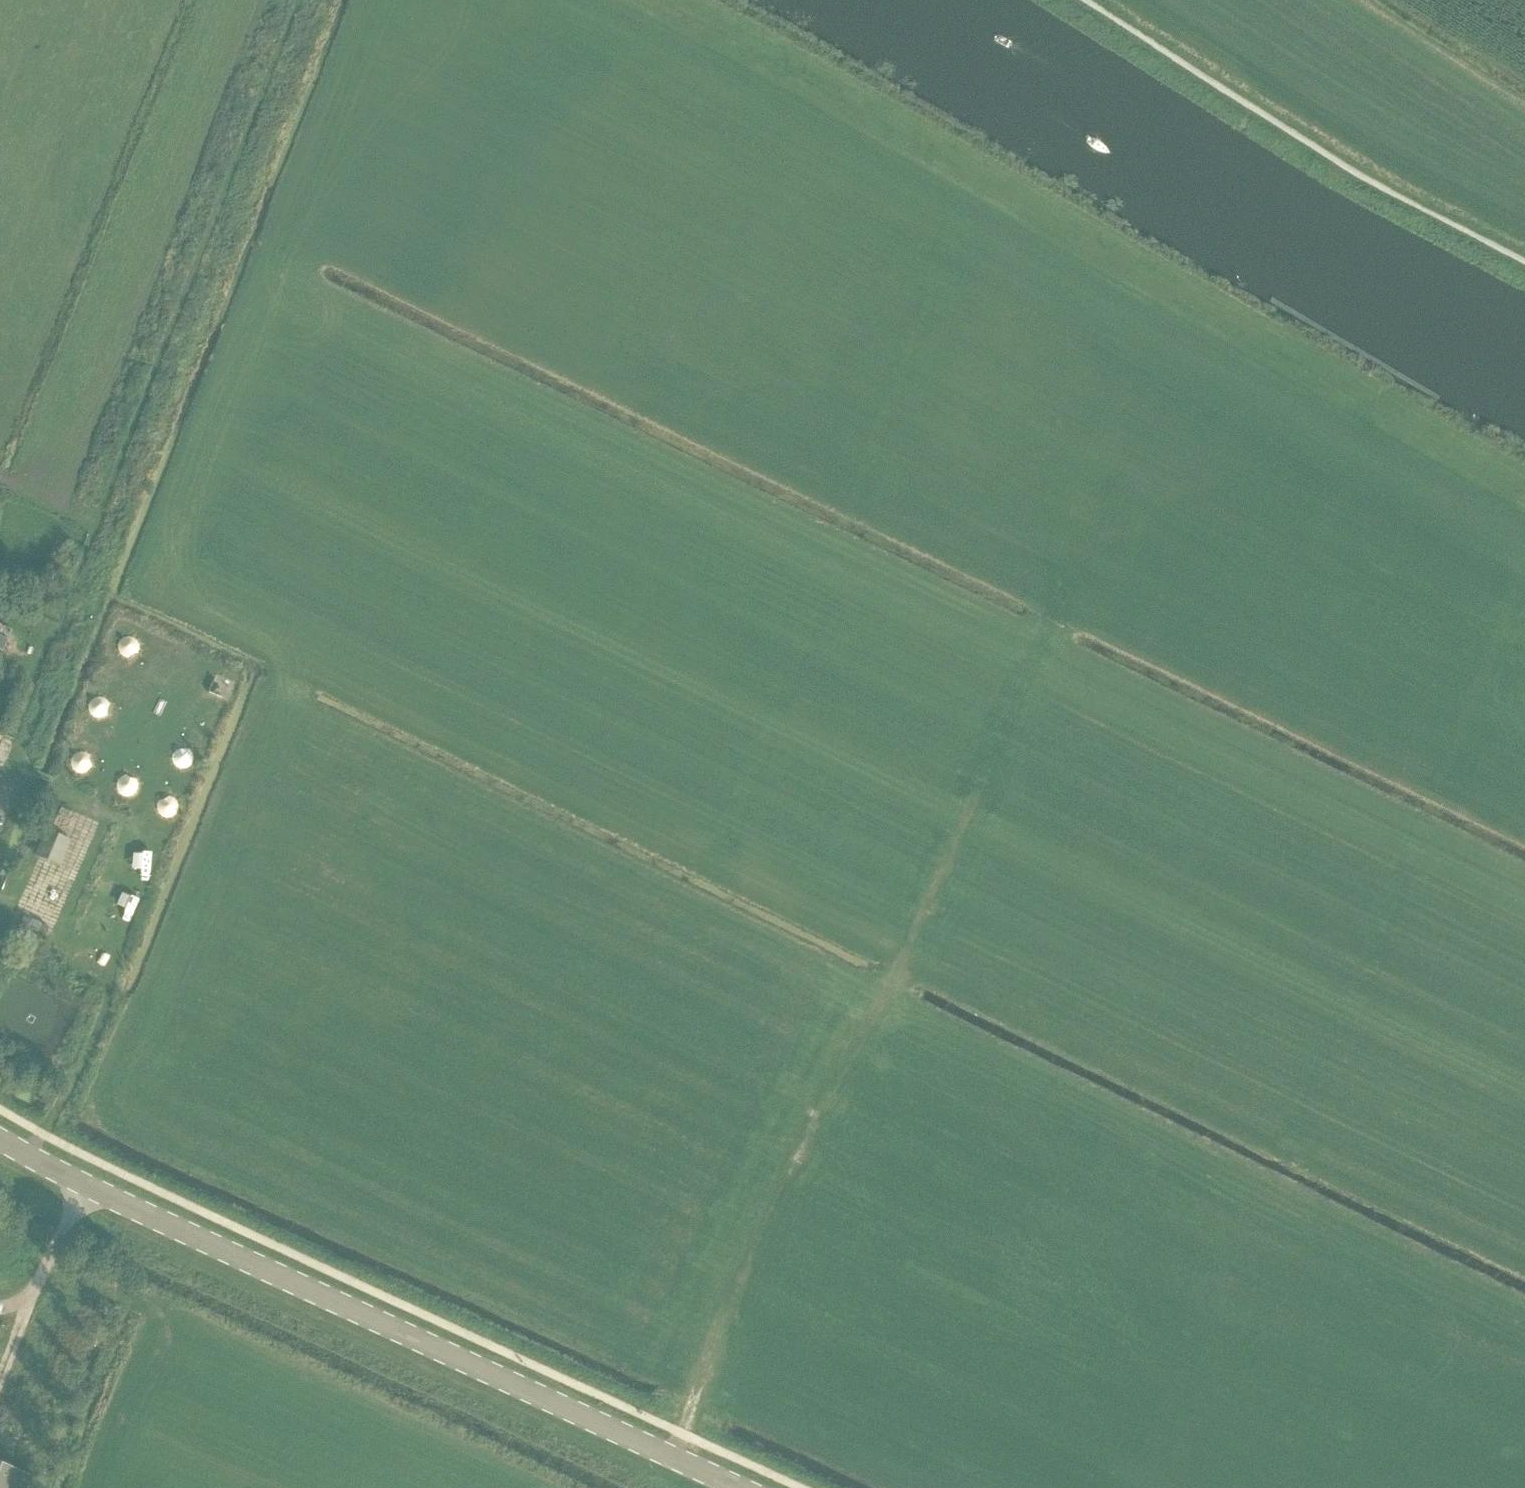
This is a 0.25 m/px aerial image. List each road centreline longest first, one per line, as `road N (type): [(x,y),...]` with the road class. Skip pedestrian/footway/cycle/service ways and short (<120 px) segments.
road 1 (tertiary): [(738,1487),(0,1140)]

